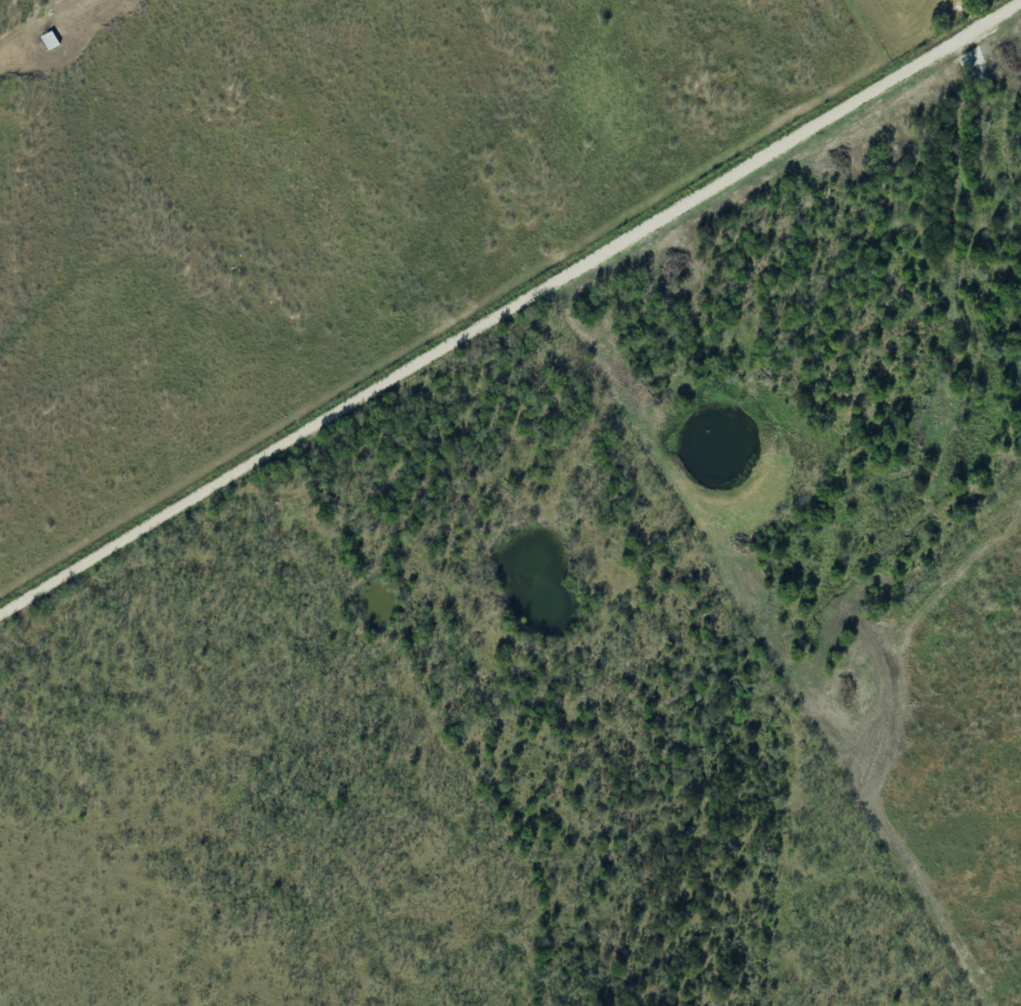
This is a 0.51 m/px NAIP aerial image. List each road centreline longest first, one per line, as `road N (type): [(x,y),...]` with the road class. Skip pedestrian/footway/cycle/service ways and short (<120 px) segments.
road 1 (residential): [(0,620),(1020,6)]

